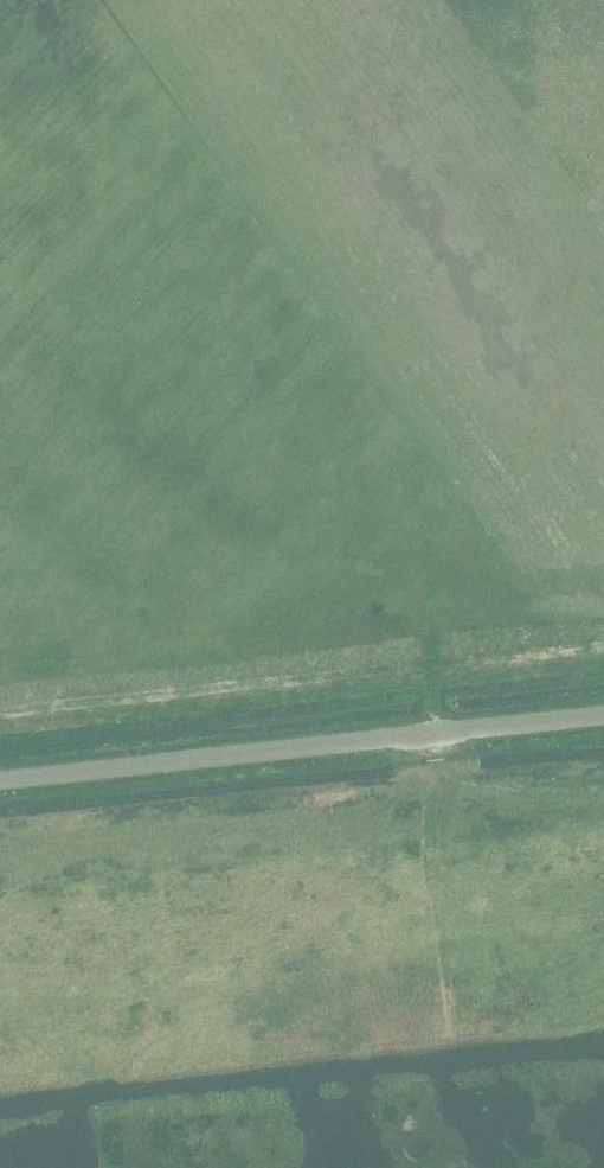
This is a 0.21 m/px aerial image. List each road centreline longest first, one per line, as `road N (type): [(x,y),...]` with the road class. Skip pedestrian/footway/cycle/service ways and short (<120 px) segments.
road 1 (unclassified): [(603,714),(0,780)]

